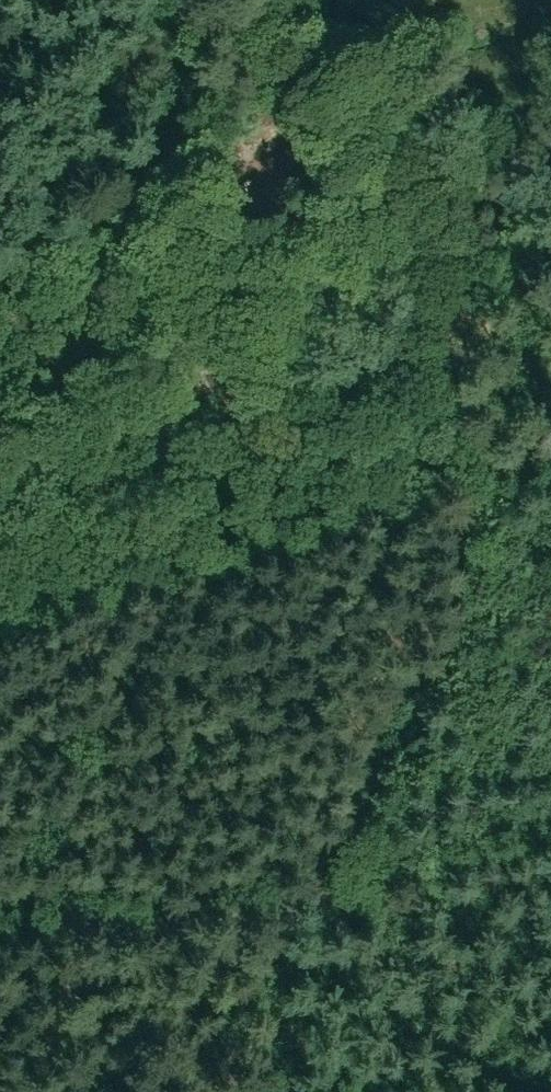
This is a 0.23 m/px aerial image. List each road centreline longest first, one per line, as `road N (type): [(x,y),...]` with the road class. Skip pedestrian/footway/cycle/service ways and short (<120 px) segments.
road 1 (track): [(0,577),(156,534),(346,452)]
road 2 (track): [(0,925),(43,912),(182,922),(280,916),(323,883)]
road 3 (track): [(88,915),(27,1091)]
road 4 (track): [(346,452),(420,429),(450,436),(491,469)]

